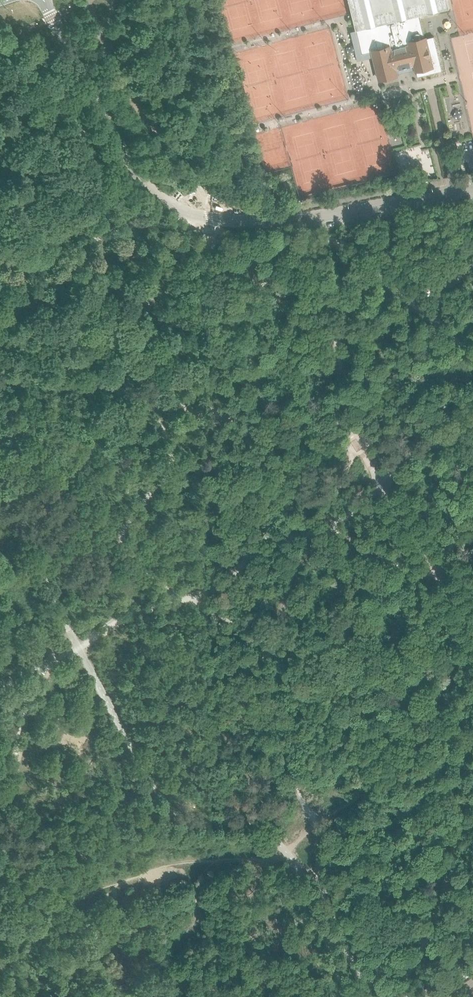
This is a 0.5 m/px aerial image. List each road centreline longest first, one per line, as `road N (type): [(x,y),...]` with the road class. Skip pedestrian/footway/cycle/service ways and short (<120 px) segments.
road 1 (residential): [(472,189),(308,218),(210,220),(180,210),(145,185),(44,0)]

